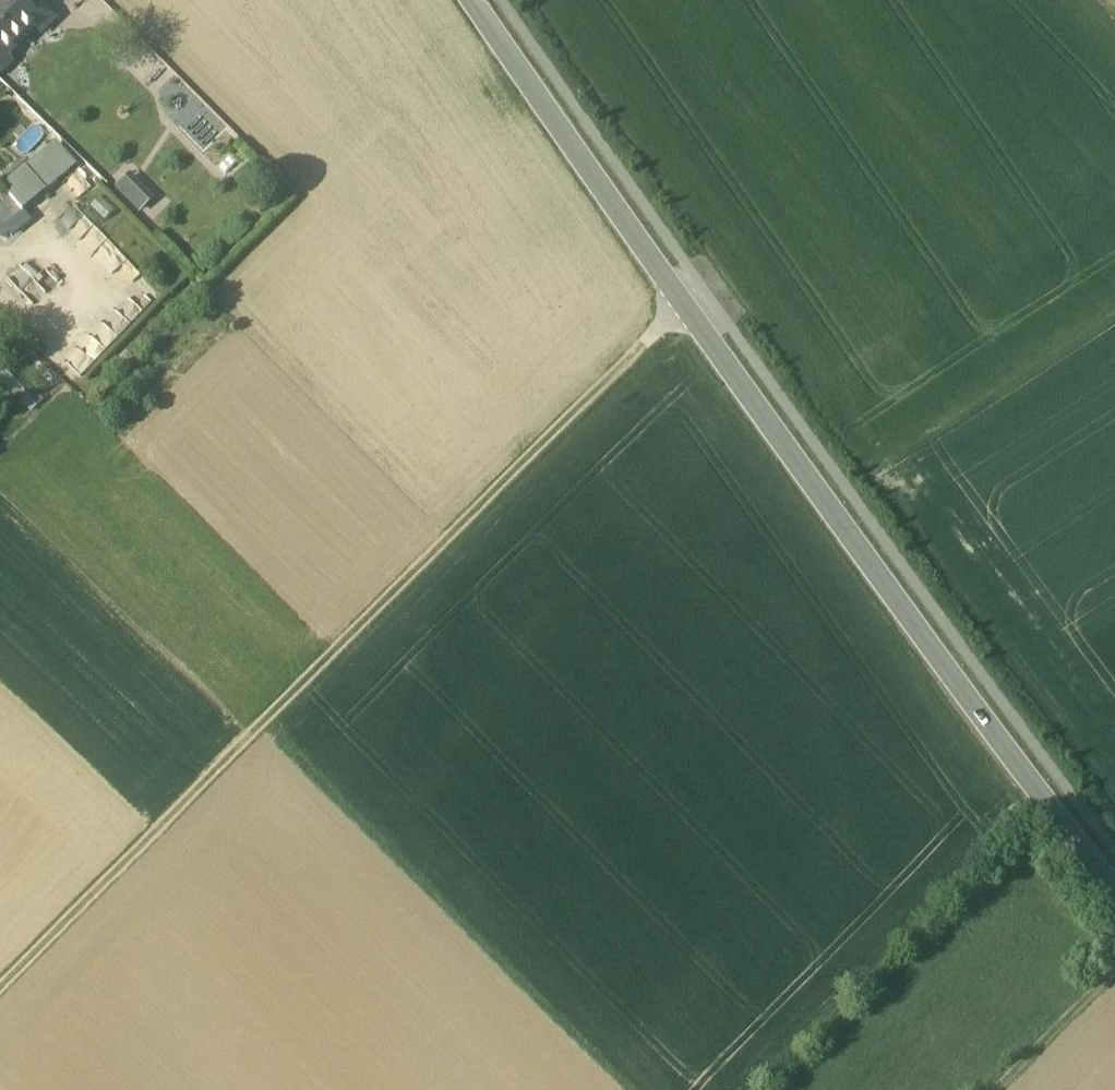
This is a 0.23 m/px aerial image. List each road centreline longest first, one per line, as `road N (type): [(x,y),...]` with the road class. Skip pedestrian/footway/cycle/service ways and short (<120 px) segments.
road 1 (unclassified): [(1114,888),(679,307),(466,0)]
road 2 (track): [(261,725),(679,307)]
road 3 (track): [(628,1089),(261,725)]
road 4 (track): [(0,987),(261,725)]
road 5 (track): [(1019,1089),(1114,991)]

